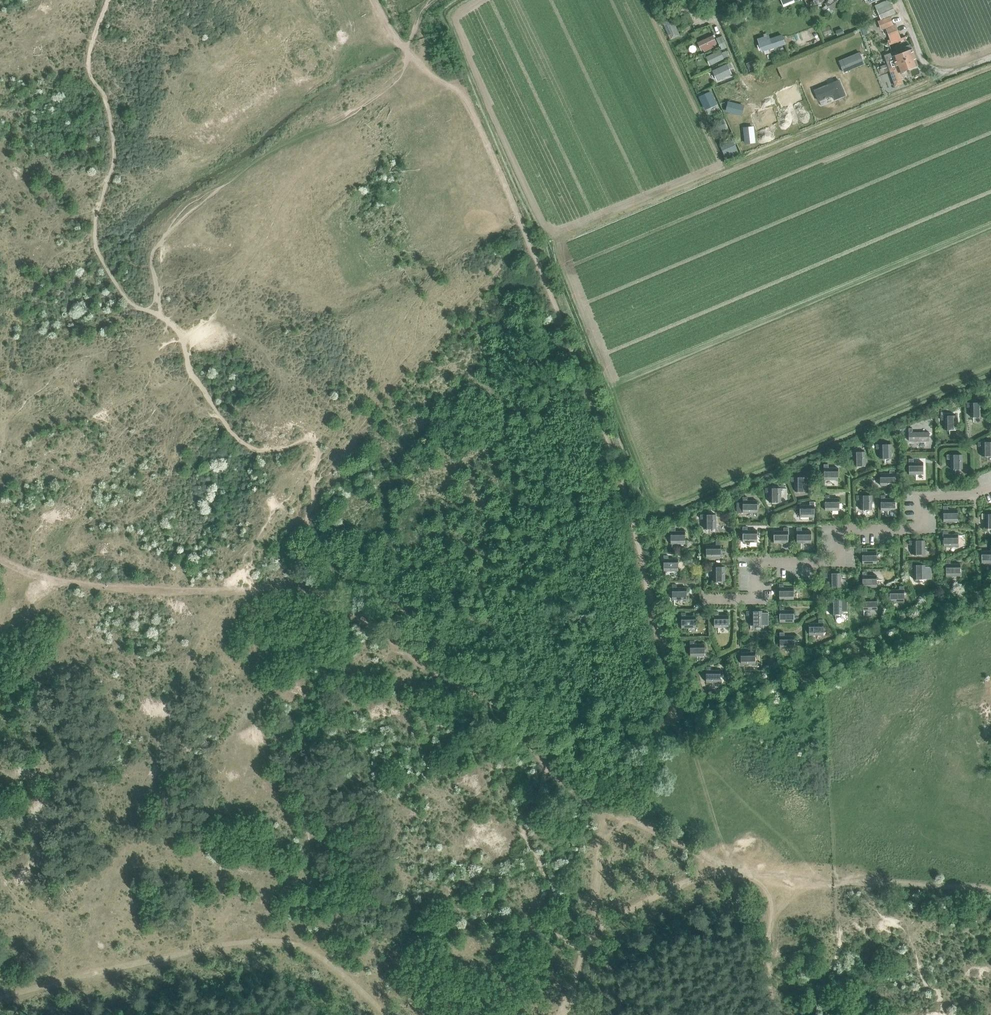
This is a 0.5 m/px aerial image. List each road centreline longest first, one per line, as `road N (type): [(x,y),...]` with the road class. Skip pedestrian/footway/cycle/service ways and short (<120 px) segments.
road 1 (track): [(0,996),(218,947),(316,953),(381,1014)]
road 2 (track): [(990,890),(712,869),(630,821)]
road 3 (track): [(562,1014),(592,925),(712,869)]

